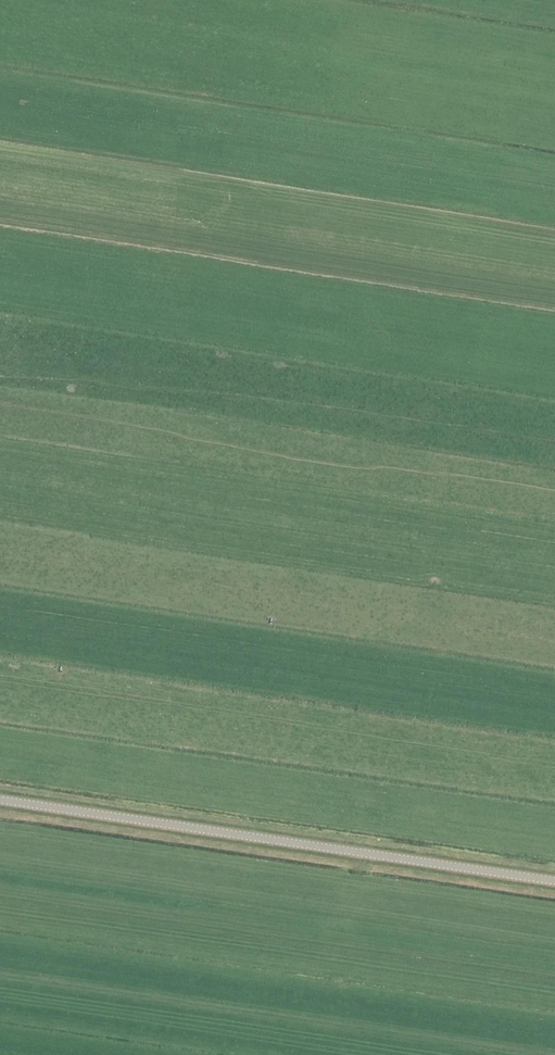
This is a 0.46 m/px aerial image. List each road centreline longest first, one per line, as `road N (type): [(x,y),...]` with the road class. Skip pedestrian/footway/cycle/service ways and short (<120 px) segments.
road 1 (track): [(0,400),(554,488)]
road 2 (tertiary): [(554,880),(0,800)]

